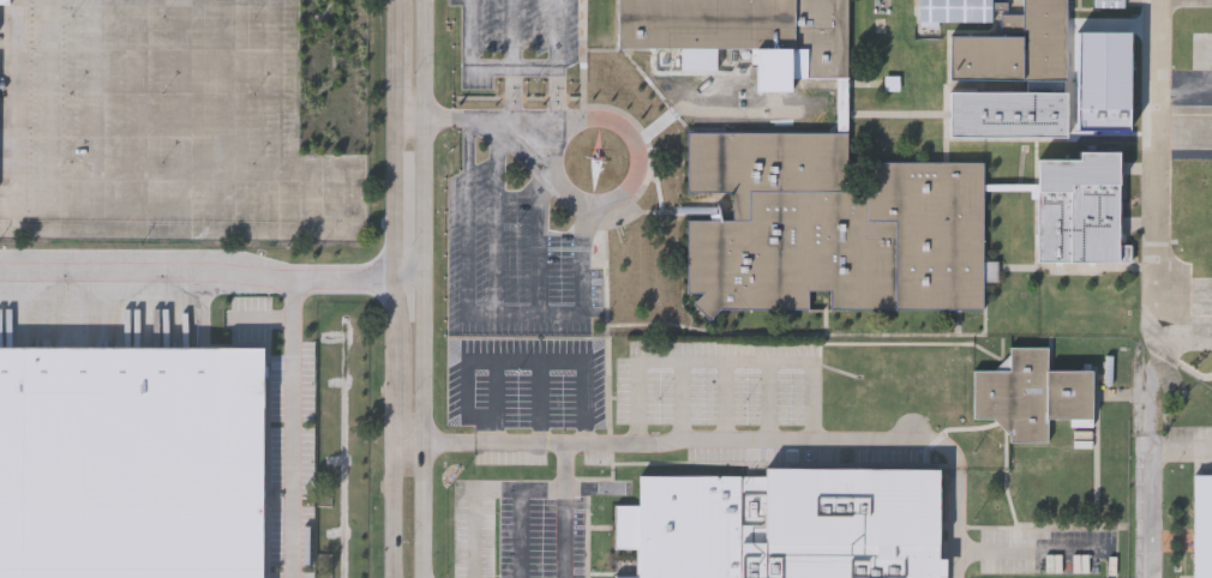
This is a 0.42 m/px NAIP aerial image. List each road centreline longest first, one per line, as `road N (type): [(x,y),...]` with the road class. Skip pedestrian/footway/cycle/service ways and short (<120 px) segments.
road 1 (tertiary): [(401,0),(399,577)]
road 2 (tertiary): [(422,577),(423,0)]

